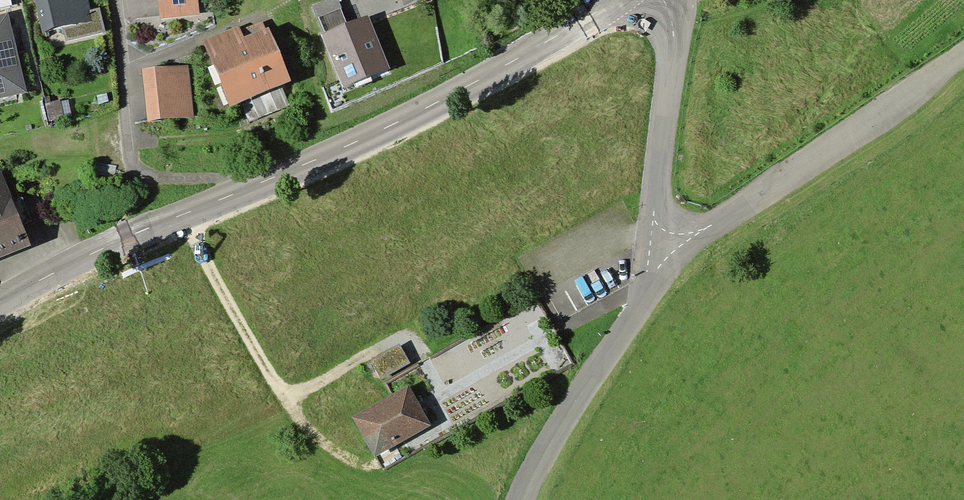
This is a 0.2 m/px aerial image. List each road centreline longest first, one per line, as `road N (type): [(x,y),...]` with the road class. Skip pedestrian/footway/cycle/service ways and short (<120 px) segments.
road 1 (secondary): [(619,0),(431,106),(250,189)]
road 2 (unclassified): [(651,249),(745,205),(963,58)]
road 3 (residential): [(250,189),(219,179),(143,176),(131,166),(122,154),(112,0)]
road 4 (track): [(184,217),(272,374),(340,452)]
road 5 (tertiary): [(526,499),(632,320),(651,249)]
road 6 (secondary): [(250,189),(0,303)]
road 7 (tertiary): [(651,249),(676,47),(664,0)]

